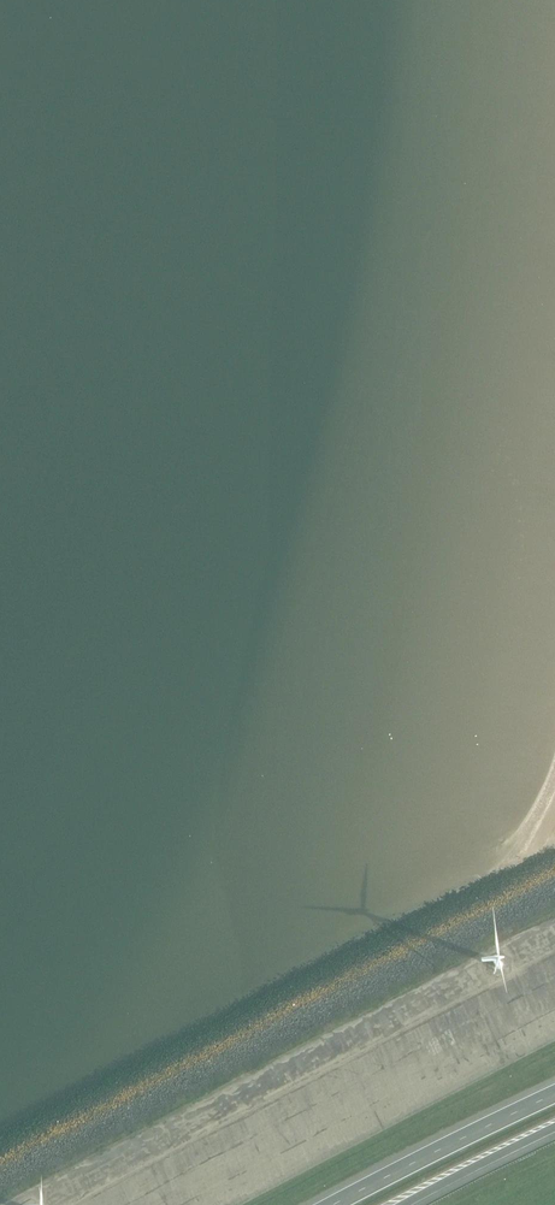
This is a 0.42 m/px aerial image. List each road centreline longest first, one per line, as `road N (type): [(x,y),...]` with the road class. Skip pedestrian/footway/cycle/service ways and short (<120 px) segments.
road 1 (trunk): [(554,1094),(332,1204)]
road 2 (trunk): [(401,1204),(554,1126)]

